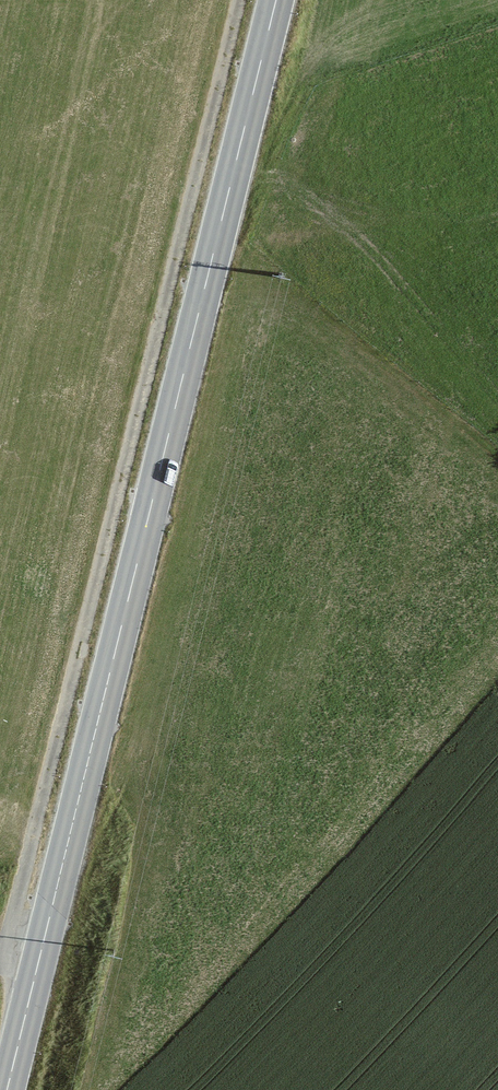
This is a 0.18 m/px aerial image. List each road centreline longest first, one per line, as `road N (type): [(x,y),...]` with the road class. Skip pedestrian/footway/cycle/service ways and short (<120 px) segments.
road 1 (primary): [(275,0),(6,1089)]
road 2 (track): [(238,0),(6,956),(37,965)]

